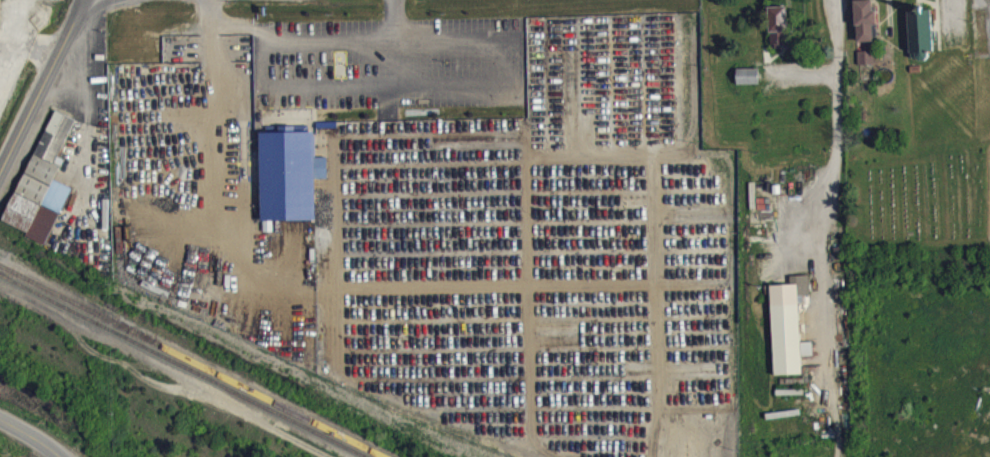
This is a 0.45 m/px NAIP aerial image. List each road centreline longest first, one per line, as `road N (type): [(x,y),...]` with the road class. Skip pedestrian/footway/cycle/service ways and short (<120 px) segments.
road 1 (tertiary): [(85,0),(0,171)]

